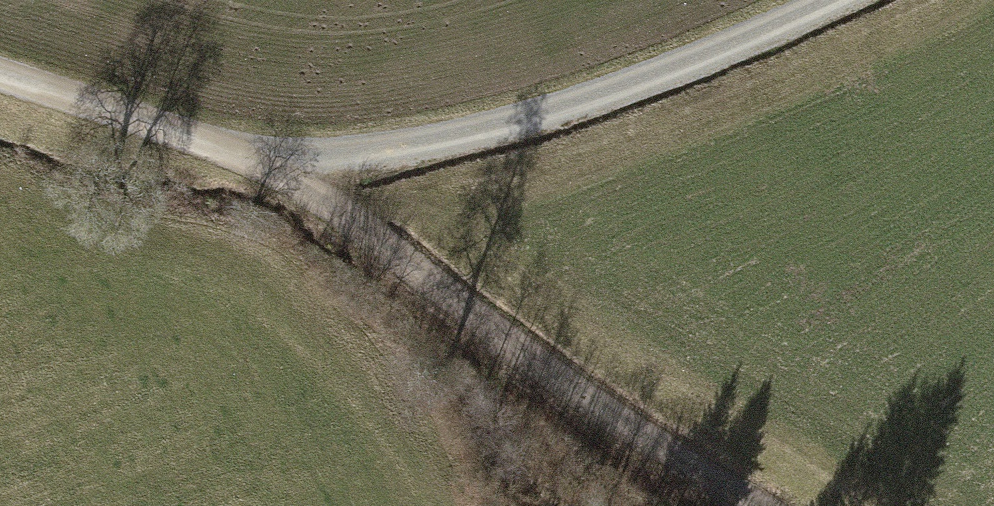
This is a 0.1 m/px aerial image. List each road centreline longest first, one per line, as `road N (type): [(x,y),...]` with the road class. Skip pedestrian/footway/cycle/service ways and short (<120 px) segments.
road 1 (track): [(753,505),(240,158),(0,75)]
road 2 (track): [(240,158),(361,157),(551,121),(846,0)]

